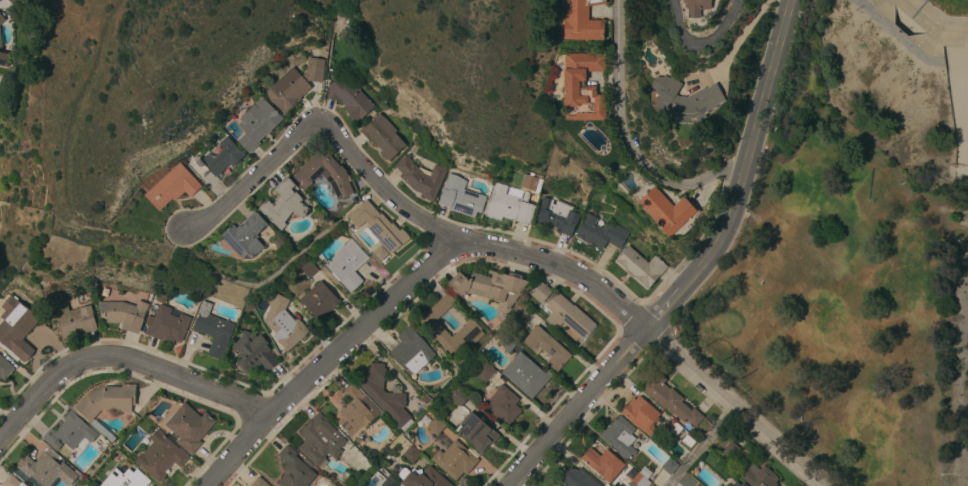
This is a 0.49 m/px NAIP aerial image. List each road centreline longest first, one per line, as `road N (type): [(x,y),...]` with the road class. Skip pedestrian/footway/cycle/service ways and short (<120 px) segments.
road 1 (residential): [(820,485),(595,284),(426,222),(392,200),(330,126),(225,212),(188,231)]
road 2 (residential): [(648,331),(718,243),(749,160),(790,0)]
road 3 (residential): [(209,485),(271,414),(459,235)]
road 4 (residential): [(0,438),(51,379),(100,357),(124,357),(271,414)]
road 5 (tertiary): [(648,331),(511,485)]

